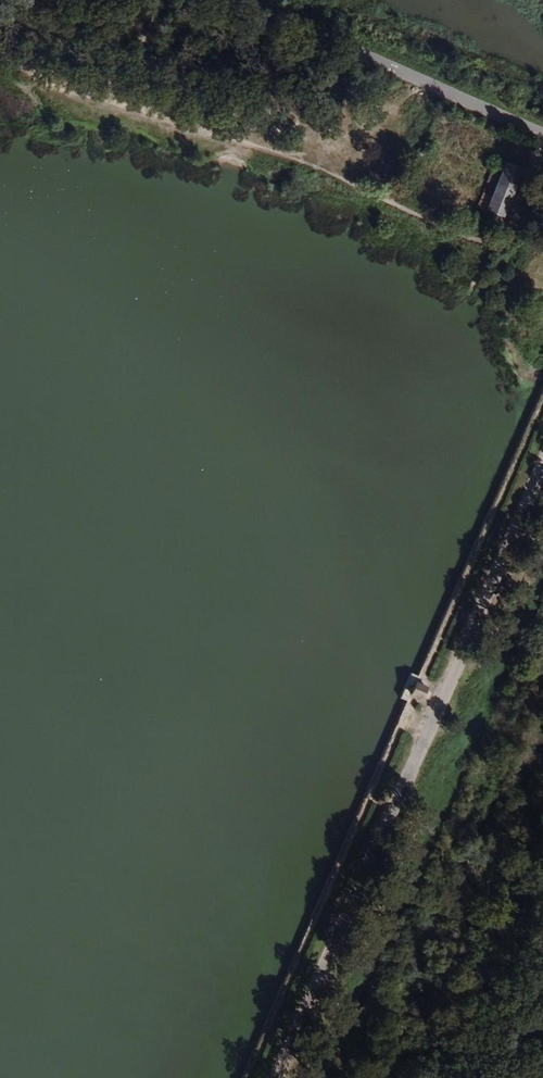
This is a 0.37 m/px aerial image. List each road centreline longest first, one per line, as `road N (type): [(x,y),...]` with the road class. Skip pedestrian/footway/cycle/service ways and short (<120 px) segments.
road 1 (track): [(542,442),(274,1077)]
road 2 (unclassified): [(240,0),(542,136)]

